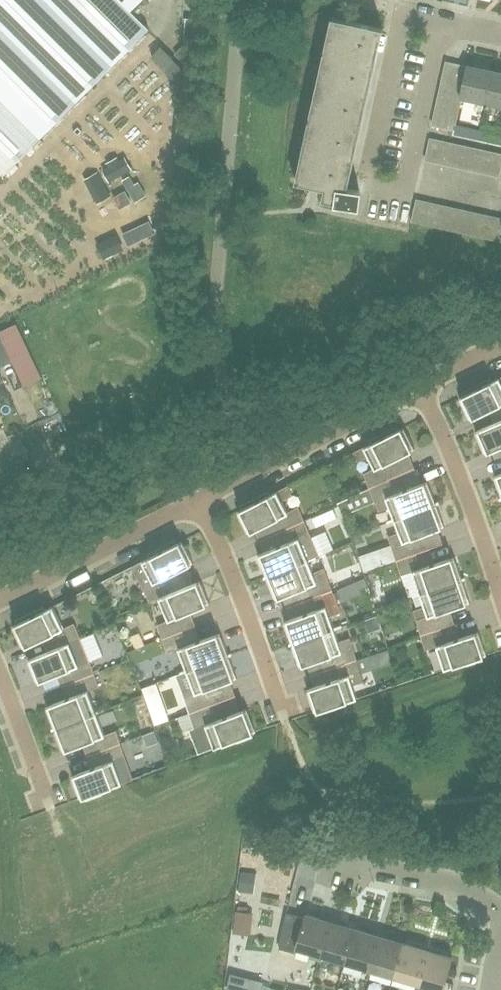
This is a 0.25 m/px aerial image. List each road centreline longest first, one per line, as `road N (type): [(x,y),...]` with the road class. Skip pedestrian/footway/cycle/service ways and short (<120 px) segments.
road 1 (residential): [(0,535),(500,293)]
road 2 (residential): [(407,17),(373,172),(378,187),(391,189),(410,174),(445,19)]
road 3 (residential): [(197,502),(416,390)]
road 4 (residential): [(286,723),(197,502)]
road 5 (residential): [(500,596),(470,502),(416,390)]
road 6 (residential): [(0,599),(197,502)]
road 7 (residential): [(500,895),(320,861)]
road 8 (residential): [(51,810),(0,673)]

